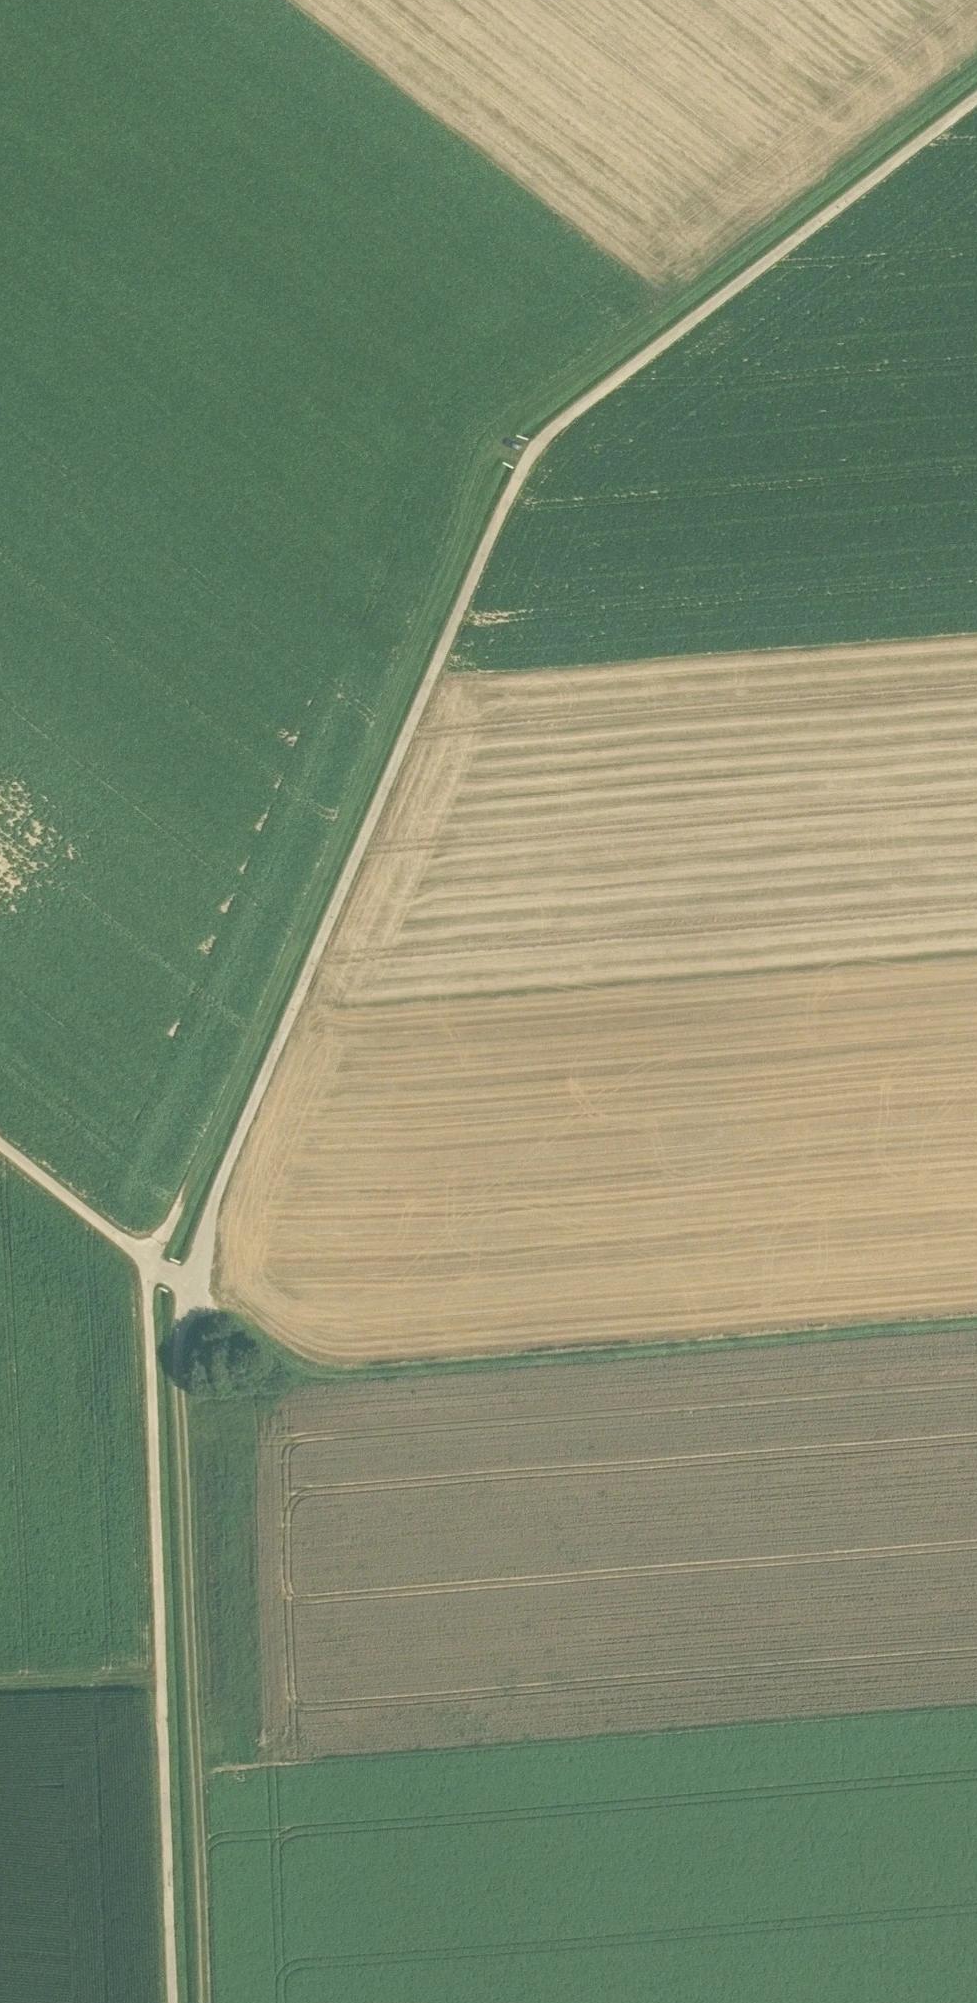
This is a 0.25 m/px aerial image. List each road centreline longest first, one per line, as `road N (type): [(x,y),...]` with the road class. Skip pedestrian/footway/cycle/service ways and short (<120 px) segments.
road 1 (track): [(976,102),(572,438),(543,471),(218,1193),(191,1291)]
road 2 (track): [(0,1145),(151,1264),(174,2002)]
road 3 (track): [(543,471),(496,456),(490,466),(486,511),(397,731),(310,899),(188,1183)]
road 4 (track): [(191,1291),(304,1364),(342,1369),(976,1321)]
road 5 (track): [(204,2002),(183,1468),(181,1327),(191,1291)]
road 6 (track): [(0,1684),(162,1682)]
road 7 (track): [(191,1291),(151,1264),(188,1183)]

